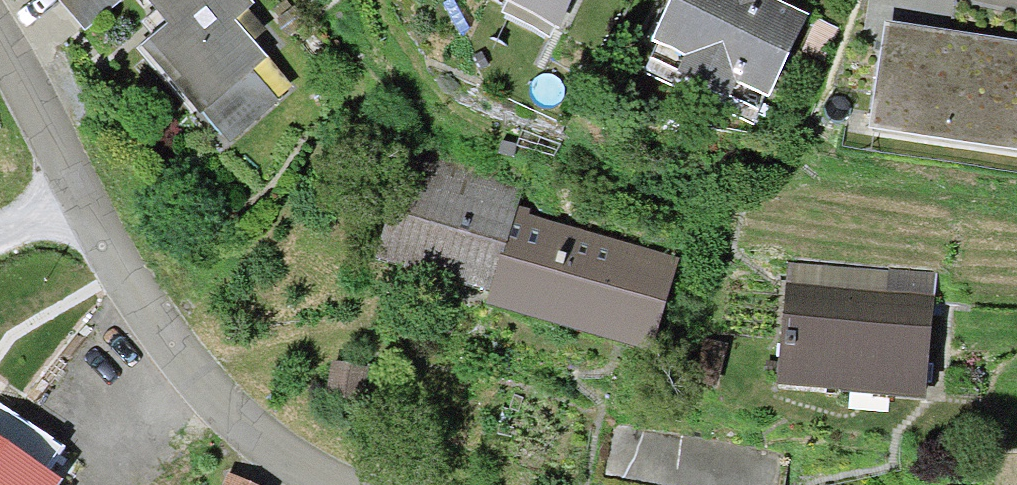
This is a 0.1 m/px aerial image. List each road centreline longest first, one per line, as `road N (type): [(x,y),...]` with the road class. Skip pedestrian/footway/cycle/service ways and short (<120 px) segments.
road 1 (residential): [(319,484),(243,432),(149,319),(0,62)]

